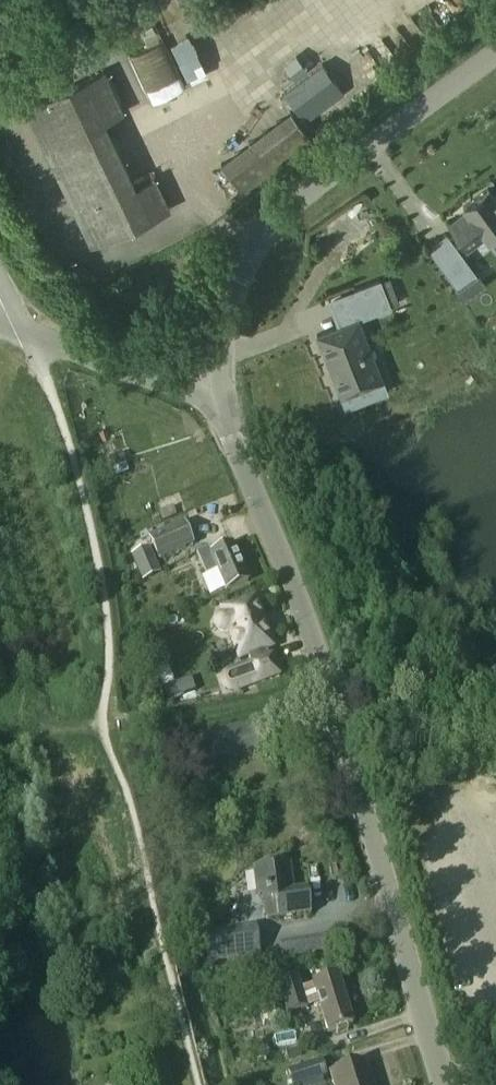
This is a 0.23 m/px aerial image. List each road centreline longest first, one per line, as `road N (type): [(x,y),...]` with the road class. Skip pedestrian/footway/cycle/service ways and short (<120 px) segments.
road 1 (unclassified): [(443,1084),(303,612),(215,393)]
road 2 (unclassified): [(238,285),(288,207),(495,54)]
road 3 (unclassified): [(215,393),(24,333)]
road 4 (track): [(330,695),(427,672),(468,680),(495,699)]

